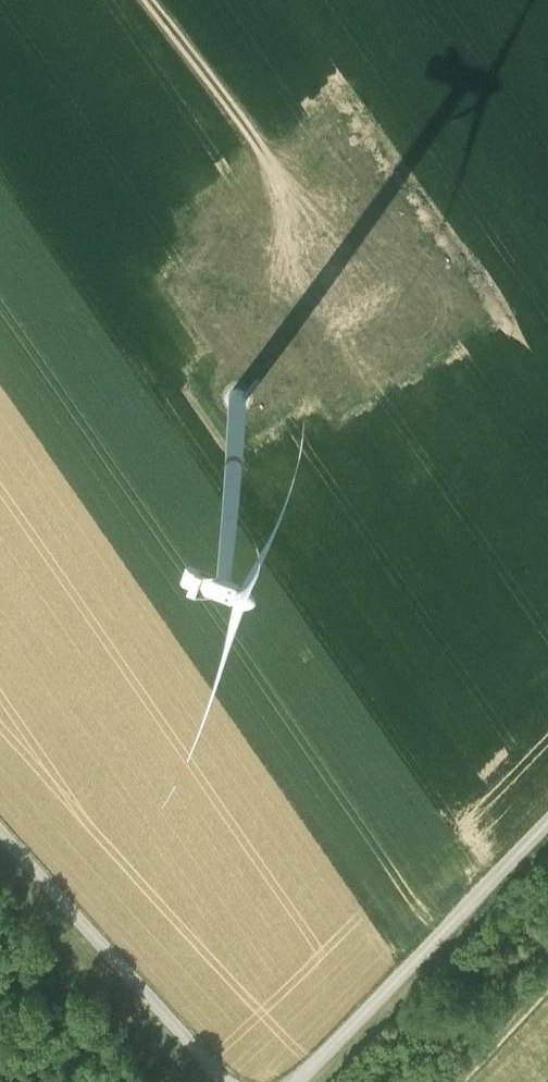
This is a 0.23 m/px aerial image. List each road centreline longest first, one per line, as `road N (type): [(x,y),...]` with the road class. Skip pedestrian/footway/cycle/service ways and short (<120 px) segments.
road 1 (track): [(547,825),(300,1081)]
road 2 (track): [(0,823),(223,1081)]

